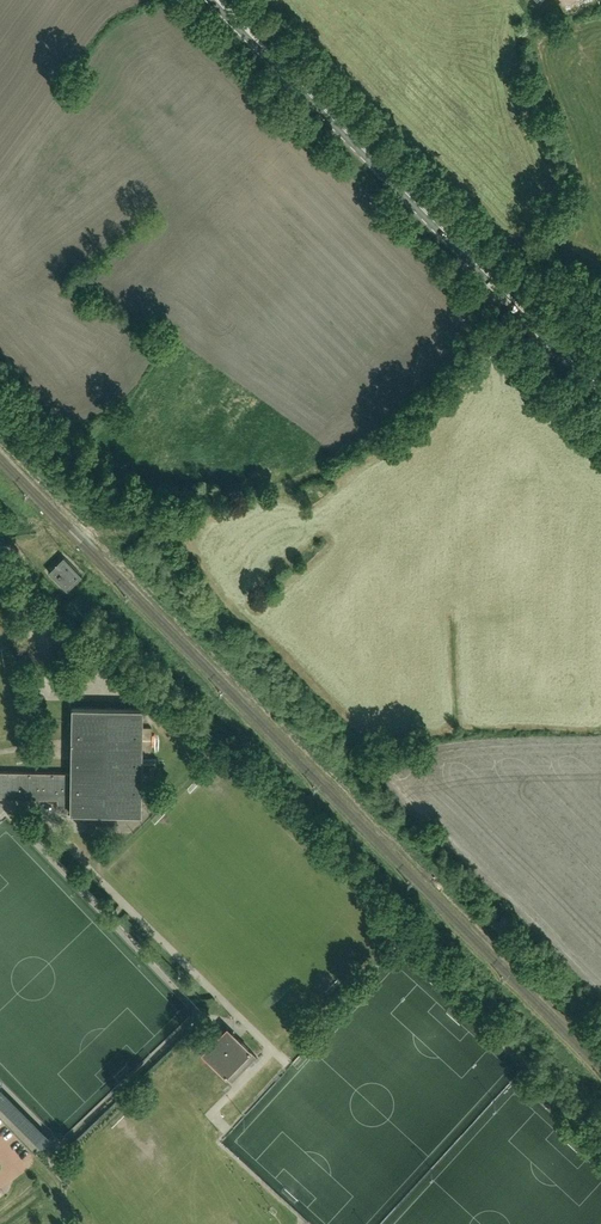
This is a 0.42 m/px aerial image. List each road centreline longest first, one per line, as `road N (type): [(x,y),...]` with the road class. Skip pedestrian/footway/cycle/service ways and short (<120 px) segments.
road 1 (primary): [(600,390),(236,19)]

